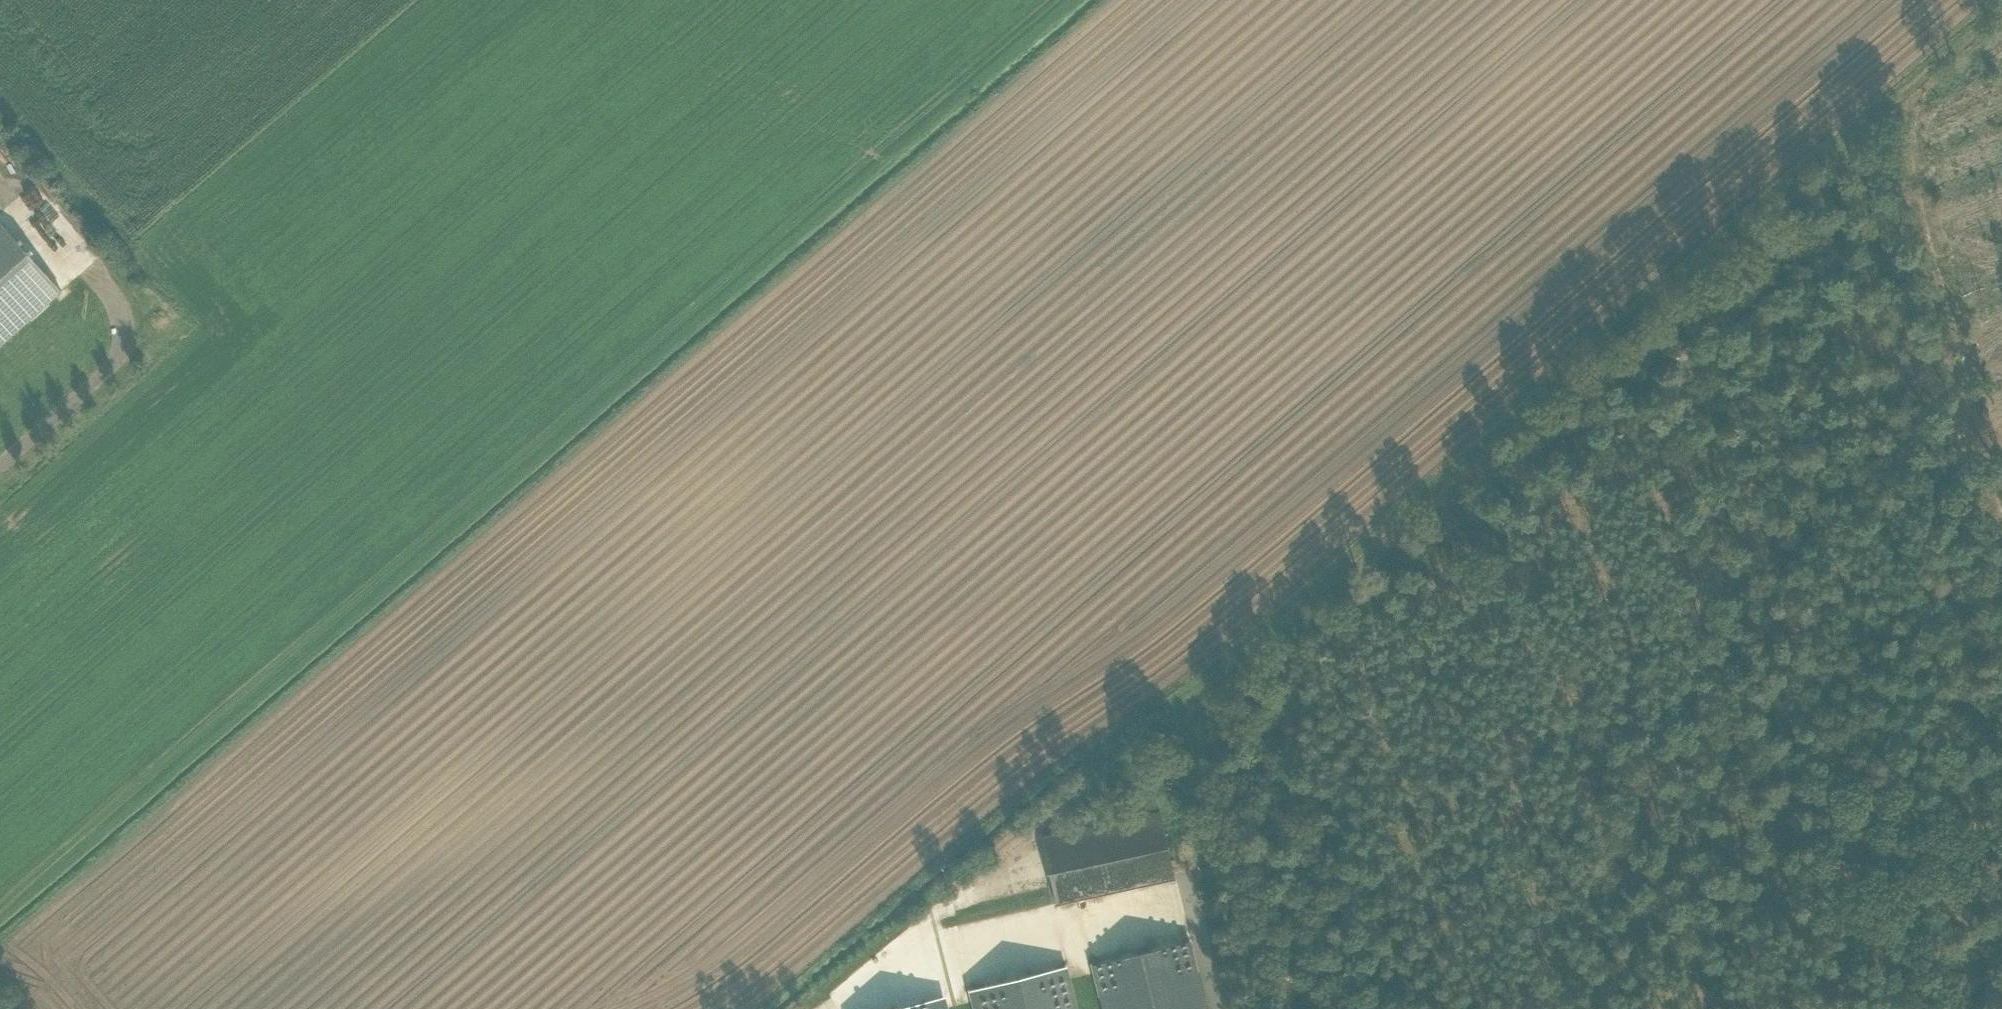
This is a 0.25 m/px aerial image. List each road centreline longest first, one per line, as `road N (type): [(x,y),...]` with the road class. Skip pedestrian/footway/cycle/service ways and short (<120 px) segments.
road 1 (track): [(2001,10),(1172,710),(1251,1008)]
road 2 (track): [(1897,100),(1982,461)]

